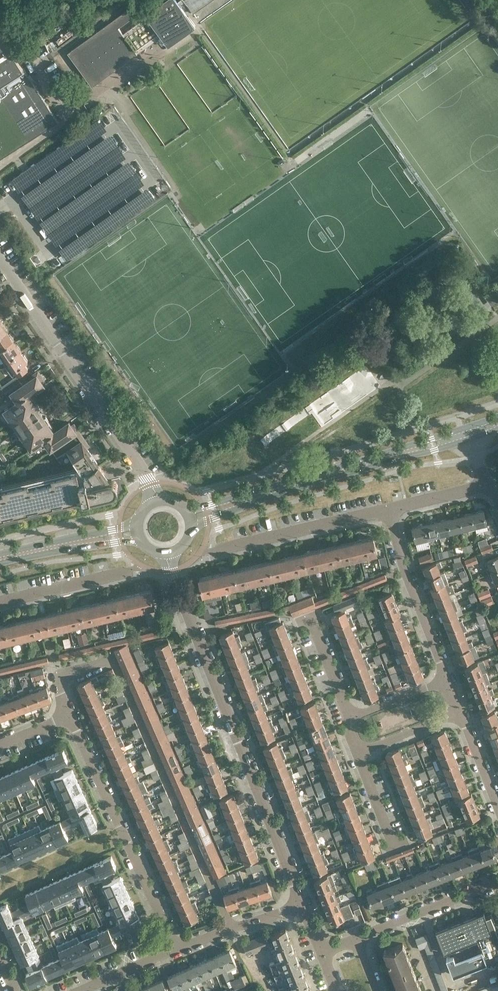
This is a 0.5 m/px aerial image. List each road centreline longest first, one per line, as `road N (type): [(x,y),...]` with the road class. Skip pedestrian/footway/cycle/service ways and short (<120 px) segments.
road 1 (residential): [(232,929),(114,660),(61,679),(68,716)]
road 2 (residential): [(300,904),(166,553)]
road 3 (residential): [(159,500),(0,260)]
road 4 (primary): [(190,518),(462,434)]
road 5 (residential): [(175,948),(68,716)]
road 6 (residential): [(447,681),(387,508)]
road 7 (residential): [(218,546),(387,508)]
road 8 (residential): [(356,939),(497,883)]
road 9 (primary): [(0,559),(138,532)]
road 10 (residential): [(0,601),(122,571)]

